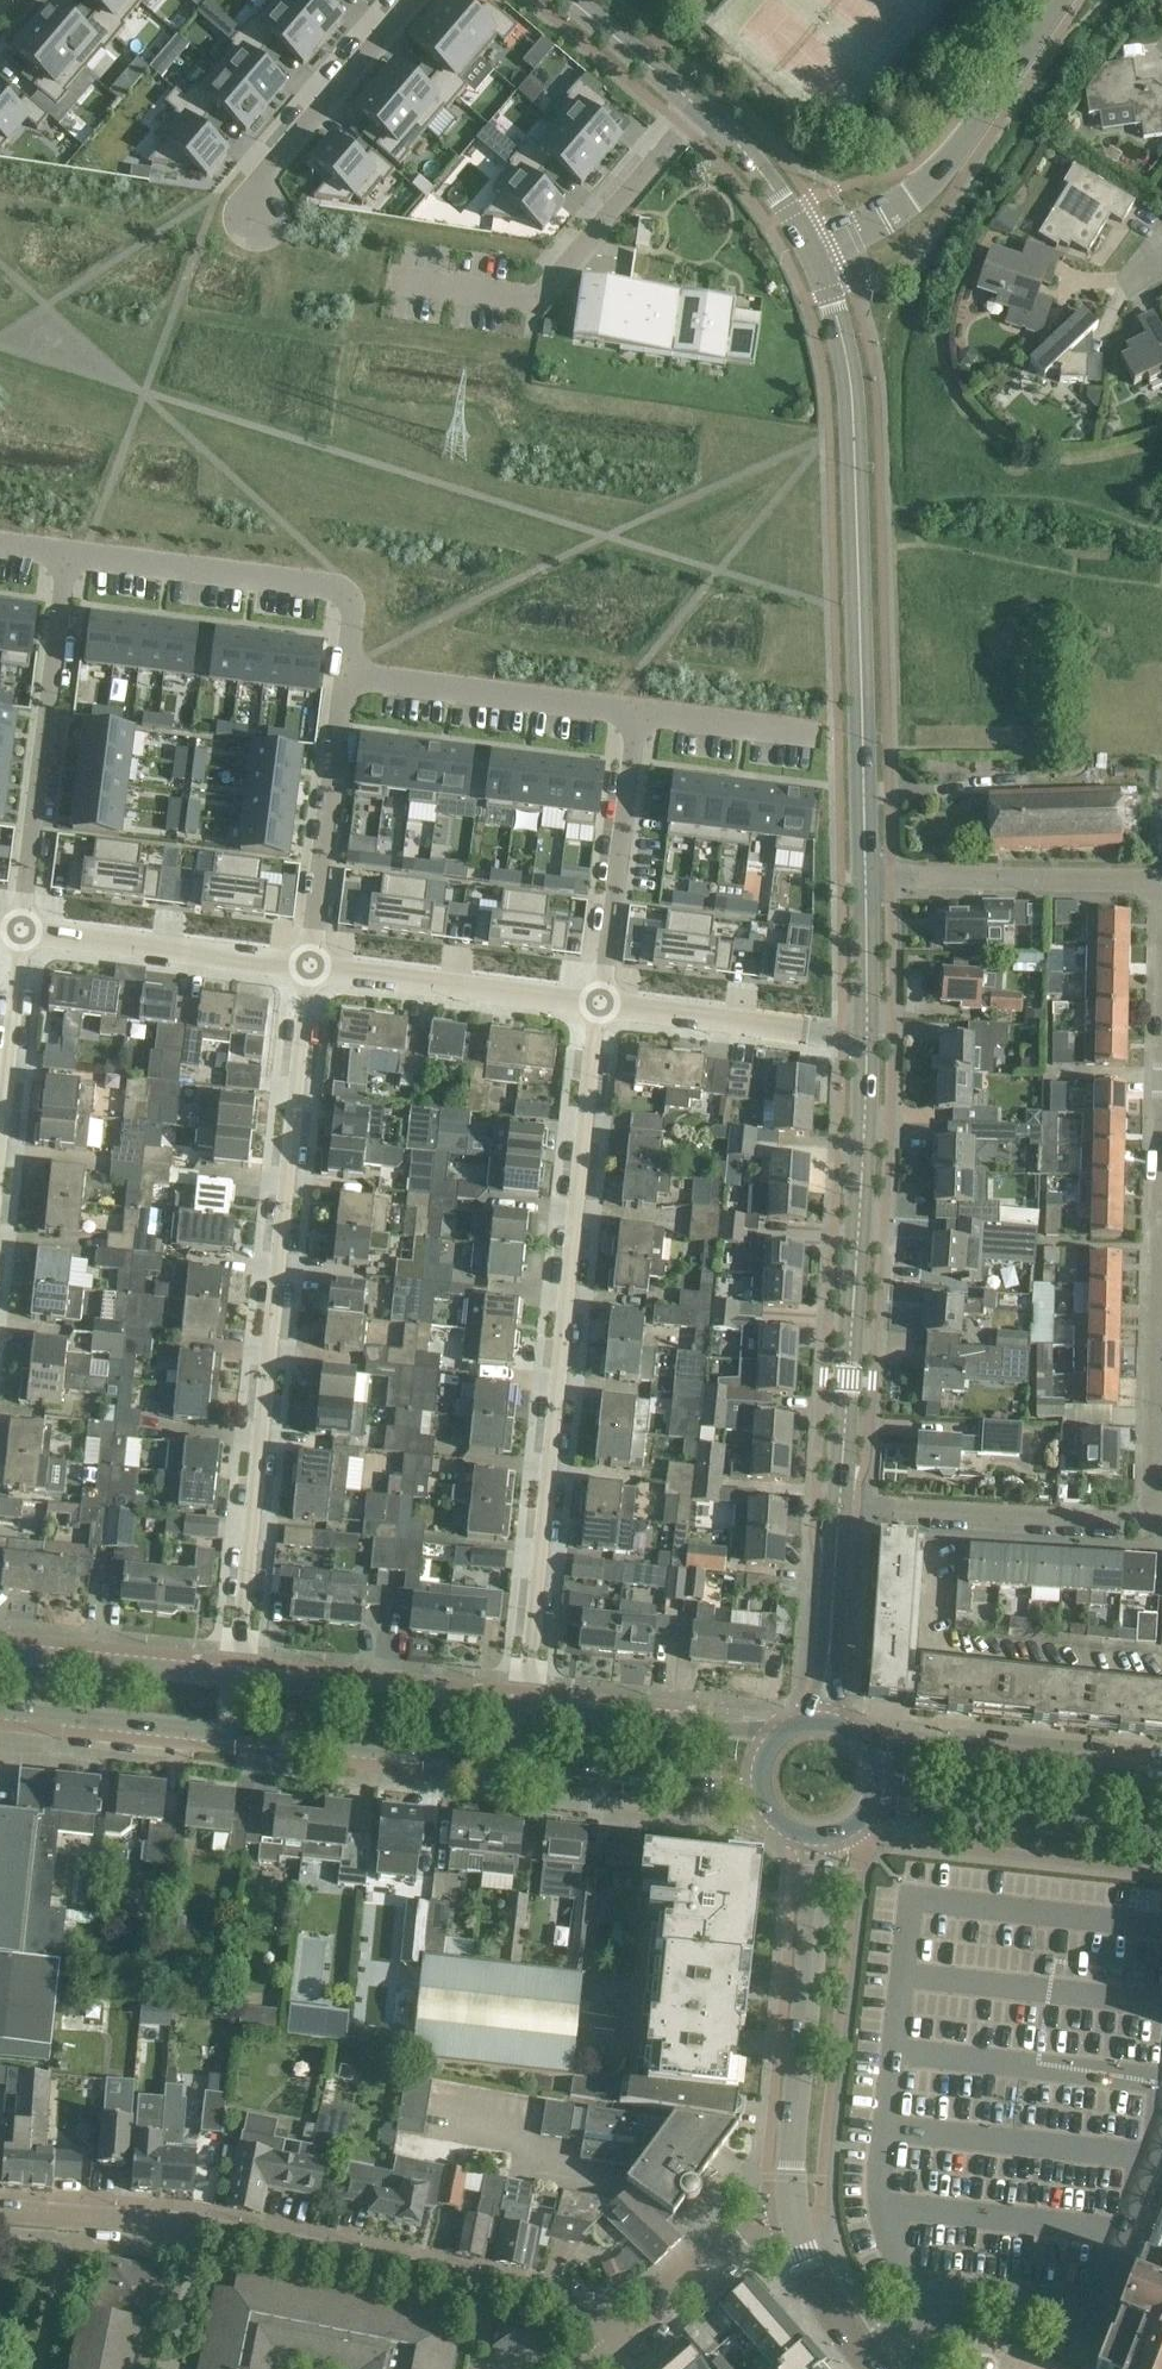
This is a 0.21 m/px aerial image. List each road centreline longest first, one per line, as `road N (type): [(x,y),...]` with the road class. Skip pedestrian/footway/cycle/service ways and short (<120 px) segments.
road 1 (secondary): [(0,1710),(759,1789)]
road 2 (residential): [(235,1675),(308,964)]
road 3 (residential): [(523,1706),(600,1004)]
road 4 (residential): [(0,2210),(203,2225),(579,2303),(618,2350)]
road 5 (tertiary): [(867,879),(857,418),(847,338),(817,249)]
road 6 (tertiary): [(840,1503),(867,1035)]
road 7 (residential): [(795,2225),(792,2177),(820,1836)]
road 8 (residential): [(699,111),(534,299),(400,279)]
road 9 (residential): [(63,550),(23,928)]
road 10 (residential): [(63,550),(334,587),(350,600),(346,672)]
road 11 (tertiary): [(817,249),(933,177),(1057,0)]
road 12 (residential): [(1151,1523),(1159,1211)]
road 13 (residential): [(840,1503),(1151,1523)]
road 14 (residential): [(634,710),(600,1004)]
road 15 (residential): [(600,1004),(308,964)]
road 16 (secondary): [(1161,1780),(868,1750)]
road 17 (residential): [(346,672),(308,964)]
road 18 (residential): [(1161,883),(867,879)]
road 19 (secondary): [(872,1798),(1161,1835)]
road 20 (residential): [(346,672),(634,710)]
road 21 (secondary): [(523,1706),(235,1675)]
road 22 (residential): [(308,964),(23,928)]
road 23 (residential): [(257,219),(259,185),(409,0)]
road 24 (residential): [(867,1035),(600,1004)]
road 25 (secondary): [(785,1729),(523,1706)]
road 26 (secondary): [(235,1675),(0,1650)]
road 27 (residential): [(618,2350),(770,2219),(795,2225)]
road 28 (residential): [(0,1153),(23,928)]
road 29 (tertiary): [(821,1720),(840,1503)]
road 30 (residential): [(634,710),(817,733)]
road 31 (unclassified): [(817,249),(763,173),(699,111)]
road 32 (residential): [(884,2368),(836,2315),(795,2225)]
road 33 (unclassified): [(699,111),(571,0)]
road 34 (tertiary): [(867,1035),(867,879)]

